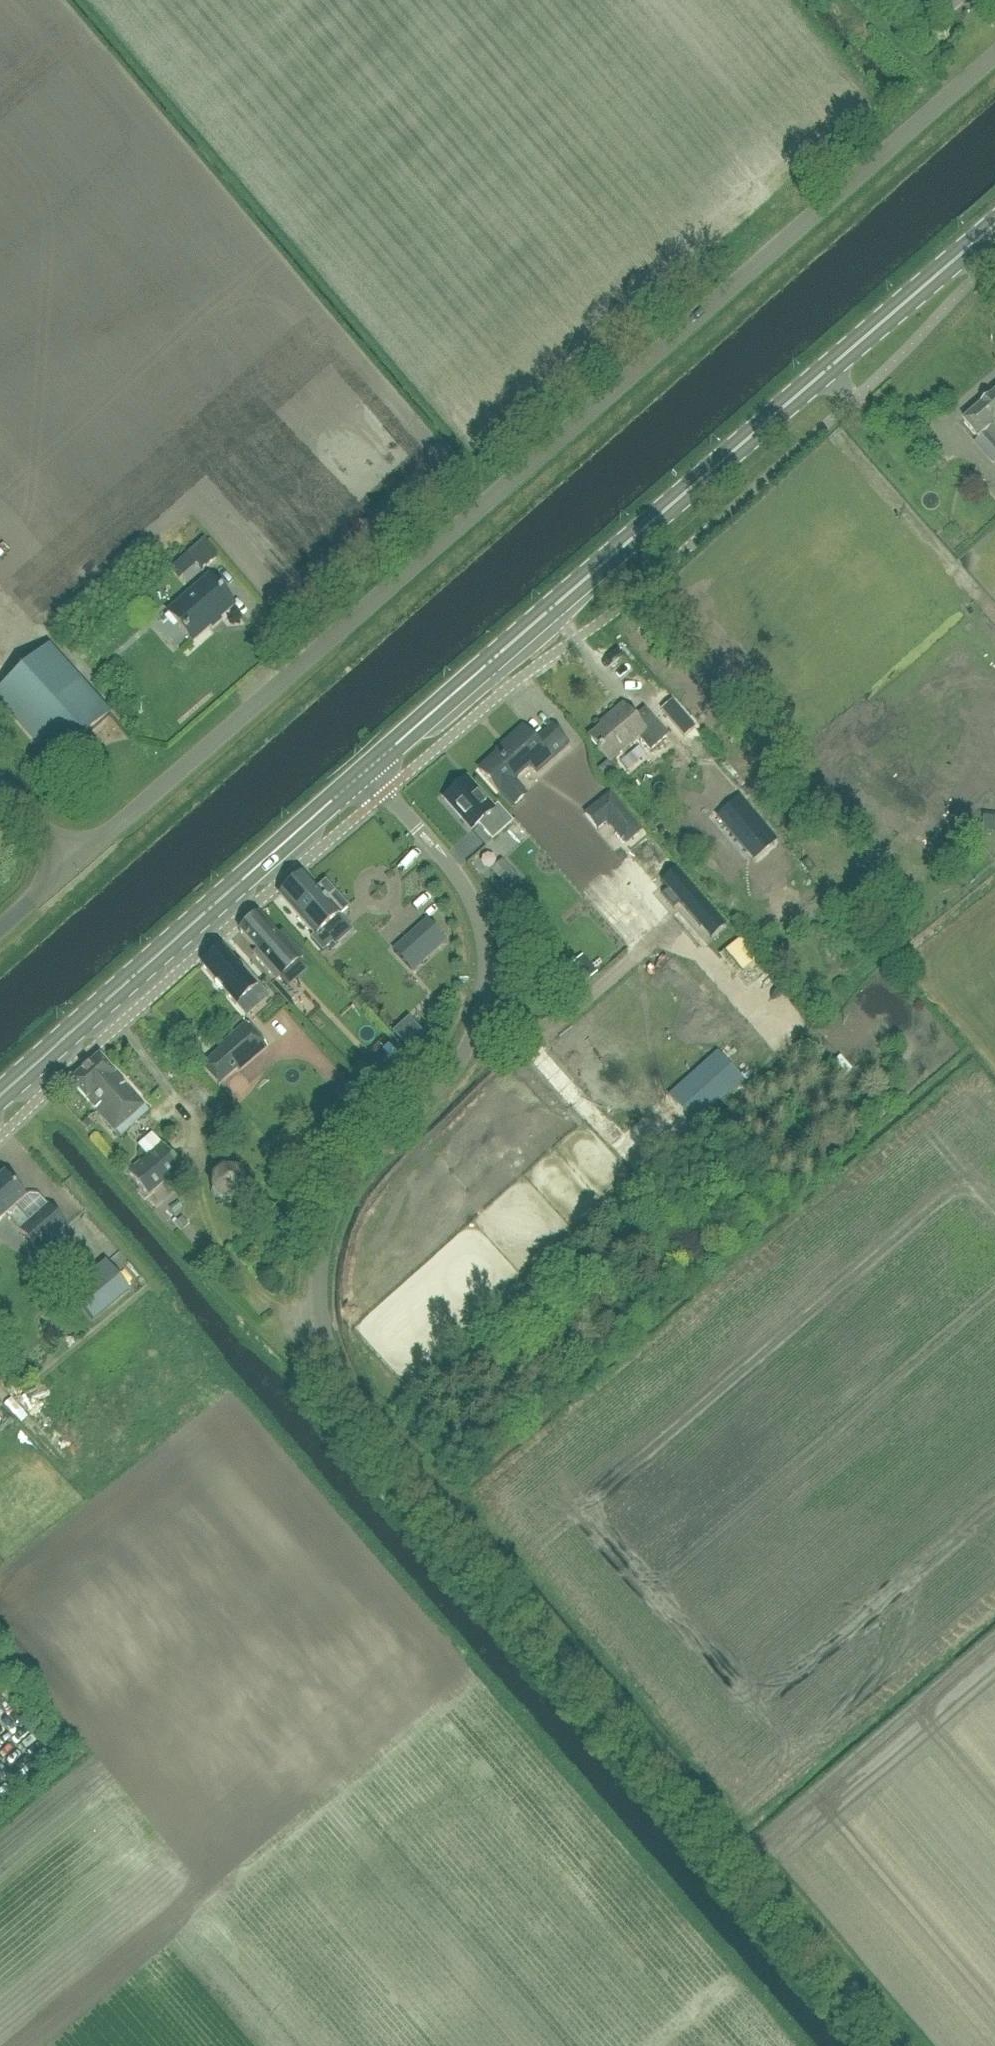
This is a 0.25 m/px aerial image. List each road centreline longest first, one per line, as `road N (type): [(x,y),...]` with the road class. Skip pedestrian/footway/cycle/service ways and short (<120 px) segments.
road 1 (unclassified): [(900,2045),(429,1498),(342,1385),(322,1339),(323,1227),(341,1193),(455,1072),(482,998),(487,943),(470,895),(362,772)]
road 2 (unclassified): [(74,862),(994,60)]
road 3 (primary): [(362,772),(994,227)]
road 4 (primary): [(0,1095),(362,772)]

